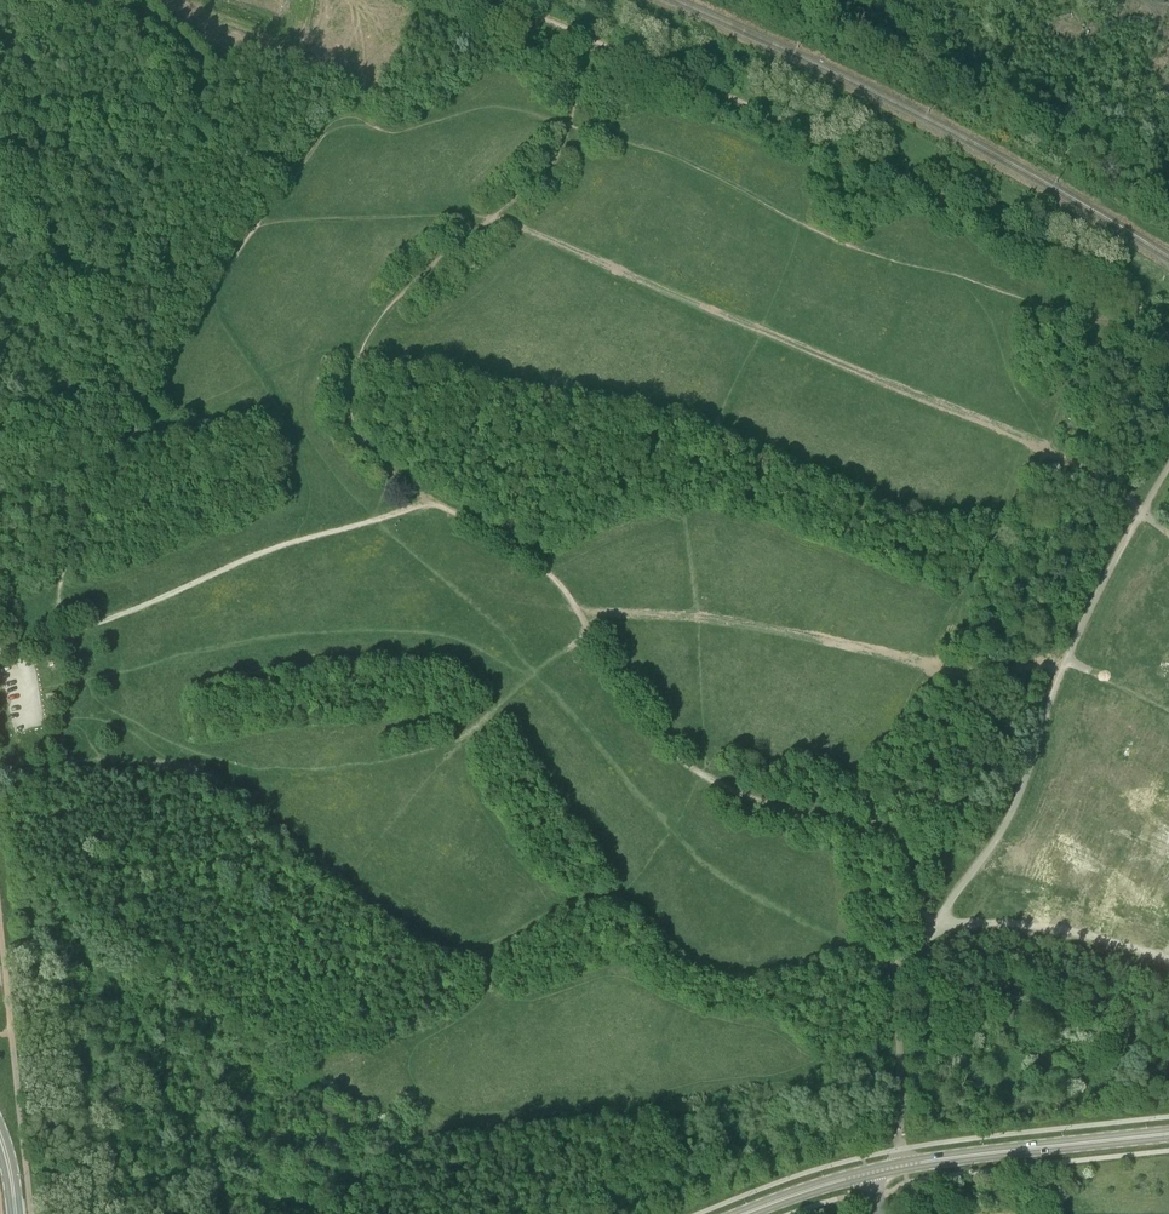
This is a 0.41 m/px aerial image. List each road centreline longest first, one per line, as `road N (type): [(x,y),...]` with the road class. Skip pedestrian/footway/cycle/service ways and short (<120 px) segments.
road 1 (track): [(1143,511),(987,422),(512,221),(258,221)]
road 2 (track): [(580,618),(704,617),(962,672),(1066,659),(1168,710)]
road 3 (secondary): [(872,1174),(1168,1134)]
road 4 (track): [(1168,963),(1054,929),(928,934)]
road 5 (secondary): [(745,1213),(872,1174)]

